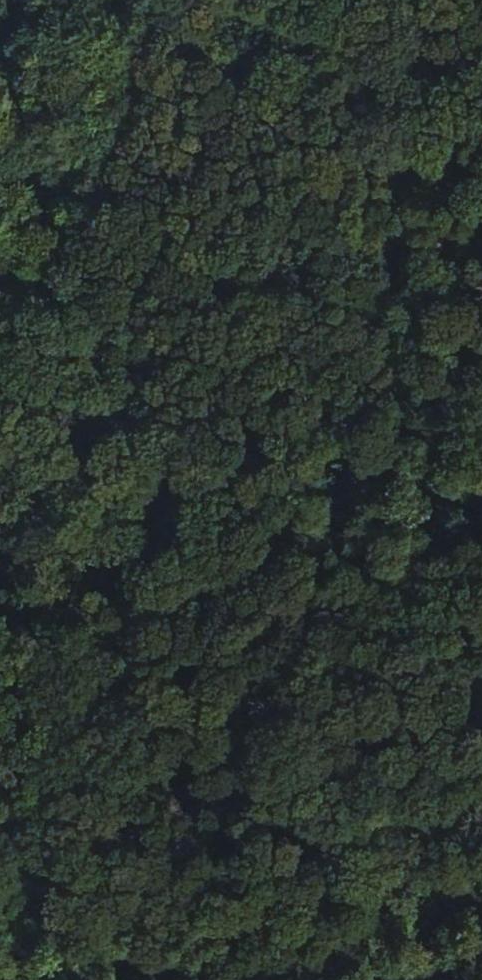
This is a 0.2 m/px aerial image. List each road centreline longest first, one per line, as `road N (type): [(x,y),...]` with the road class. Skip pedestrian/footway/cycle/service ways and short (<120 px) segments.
road 1 (track): [(0,551),(412,468)]

